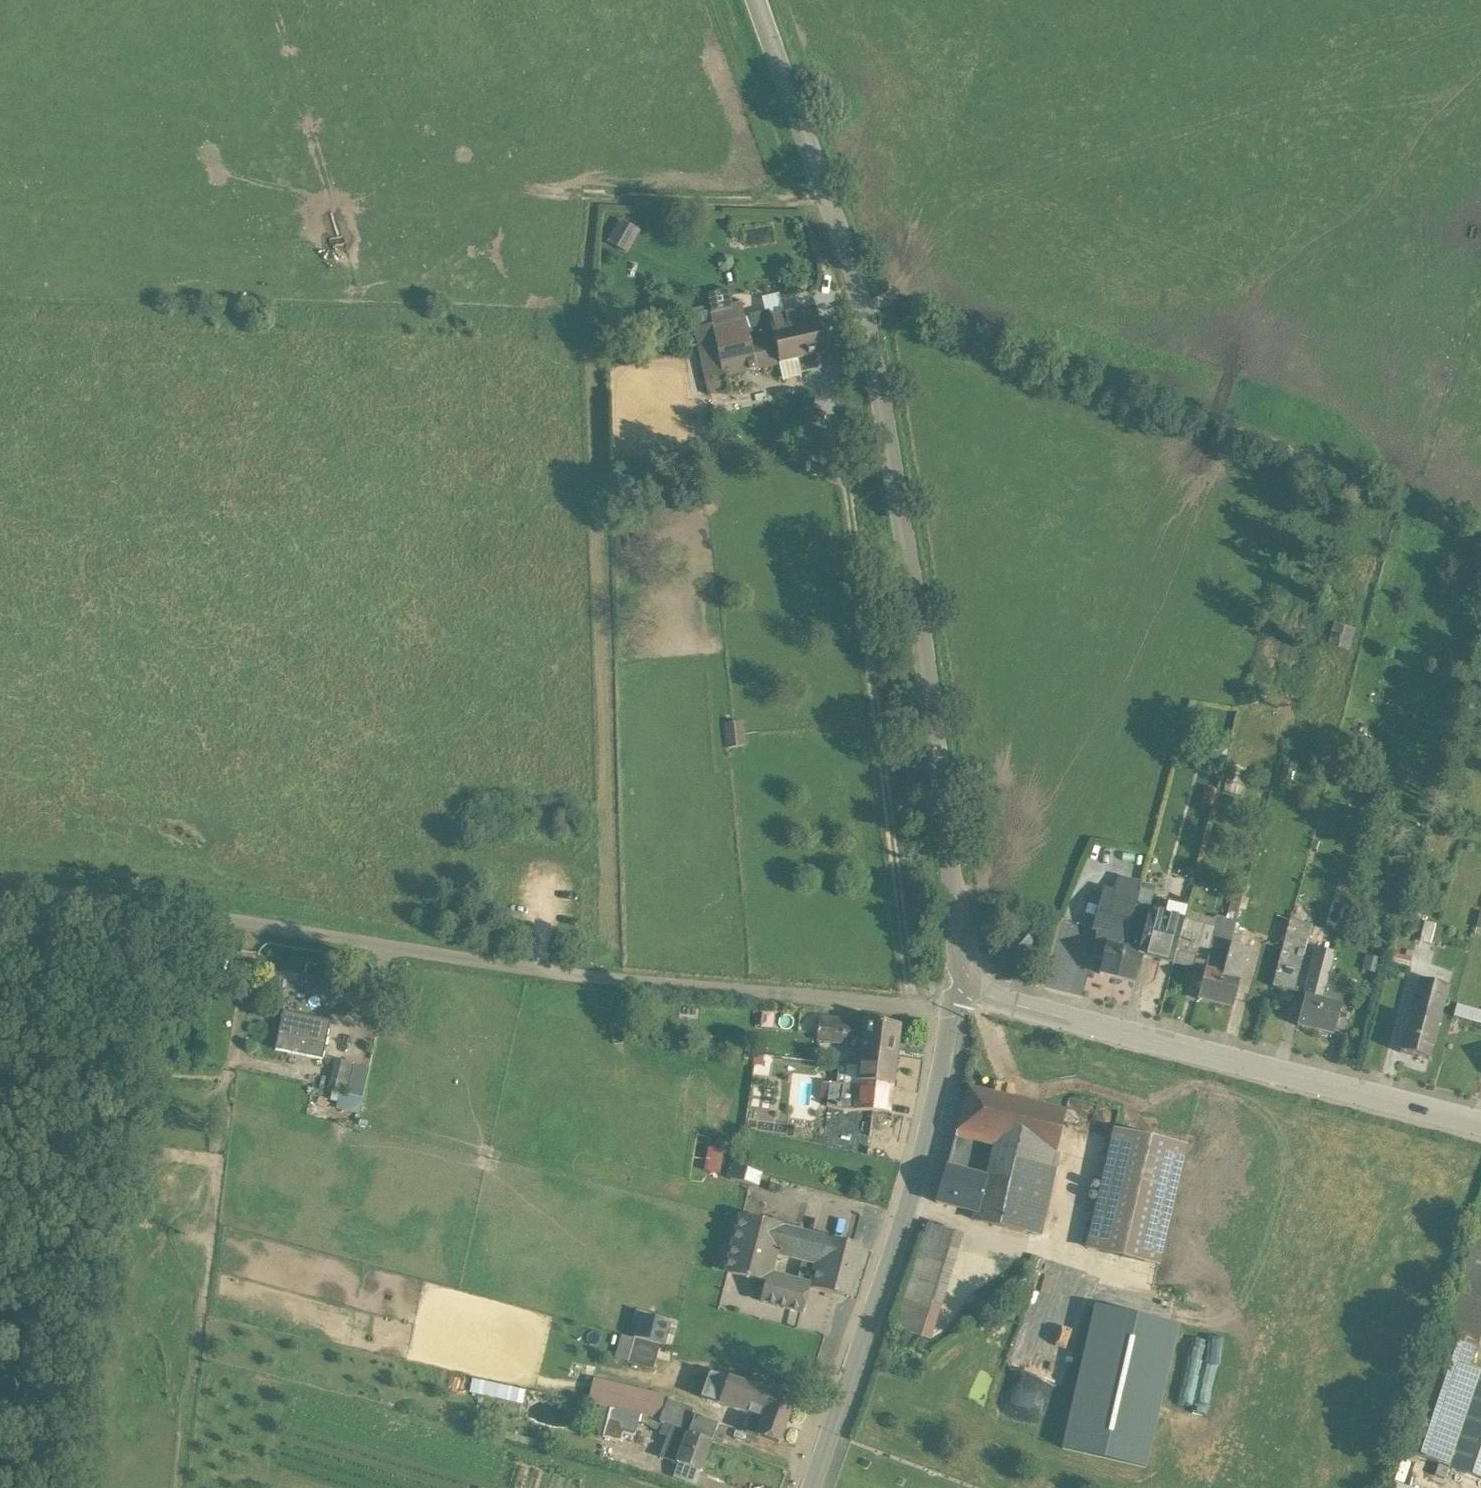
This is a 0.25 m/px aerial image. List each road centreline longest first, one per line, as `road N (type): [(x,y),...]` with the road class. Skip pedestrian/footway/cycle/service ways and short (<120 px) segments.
road 1 (unclassified): [(952,1011),(614,980),(180,913)]
road 2 (track): [(913,1007),(823,295)]
road 3 (tertiary): [(972,983),(957,948),(915,610),(858,285)]
road 4 (track): [(1480,522),(994,347),(858,285)]
road 5 (residential): [(972,983),(1000,999),(1480,1124)]
road 6 (tertiary): [(811,1487),(902,1229),(952,1011)]
road 7 (track): [(600,352),(584,327),(591,198),(791,199)]
road 8 (unclassified): [(764,0),(858,285)]
road 9 (unclassified): [(0,883),(180,913)]

